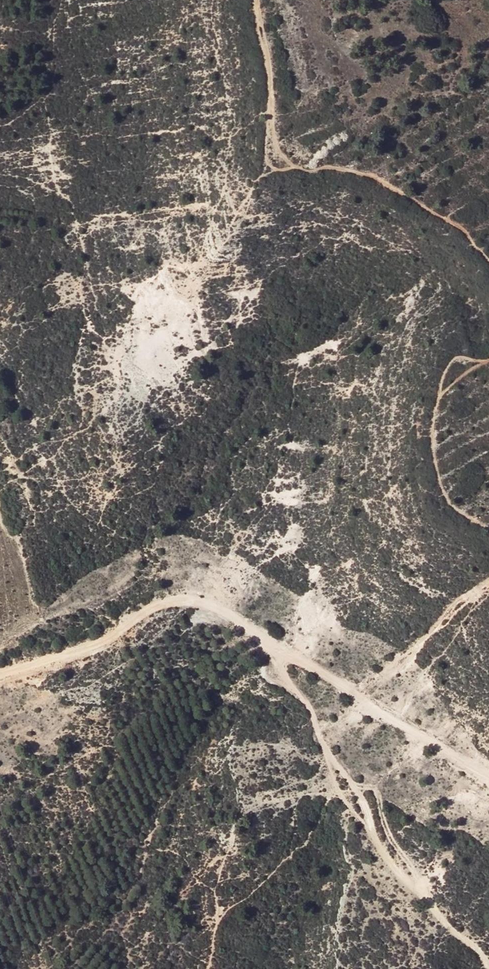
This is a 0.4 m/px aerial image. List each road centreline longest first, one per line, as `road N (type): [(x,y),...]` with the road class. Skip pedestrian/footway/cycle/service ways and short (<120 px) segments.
road 1 (track): [(0,676),(86,654),(144,611),(210,601),(488,770)]
road 2 (track): [(488,968),(376,846),(356,789),(284,675),(285,650)]

